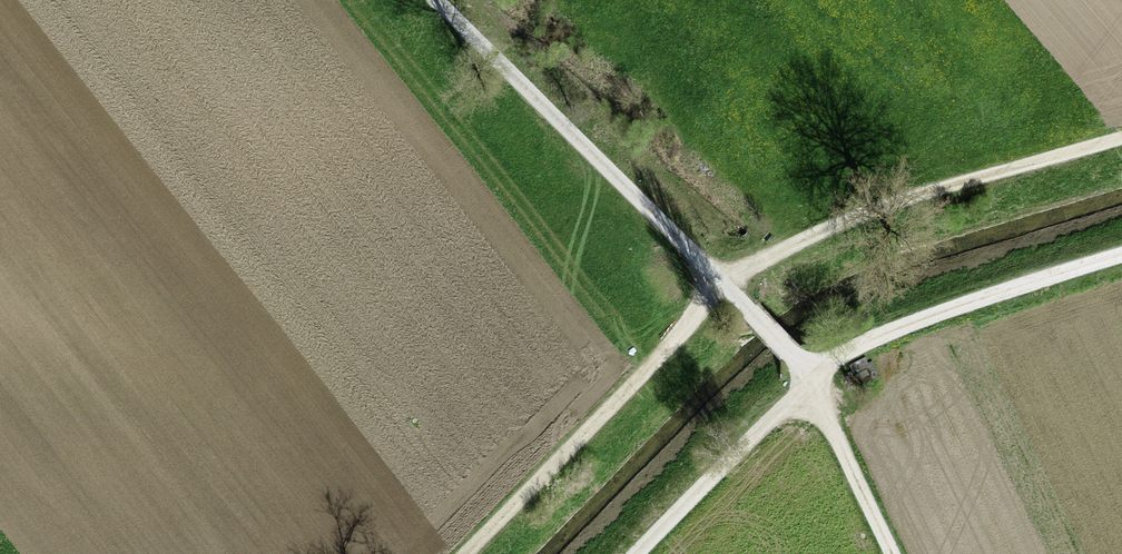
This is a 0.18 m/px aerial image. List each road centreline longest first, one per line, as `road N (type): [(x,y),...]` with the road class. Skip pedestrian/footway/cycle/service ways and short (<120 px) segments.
road 1 (track): [(462,553),(721,282),(845,219),(1121,136)]
road 2 (track): [(435,0),(749,310),(806,378)]
road 3 (track): [(1121,258),(942,311),(849,348),(806,378)]
road 4 (track): [(806,378),(632,553)]
road 5 (track): [(892,553),(806,378)]

